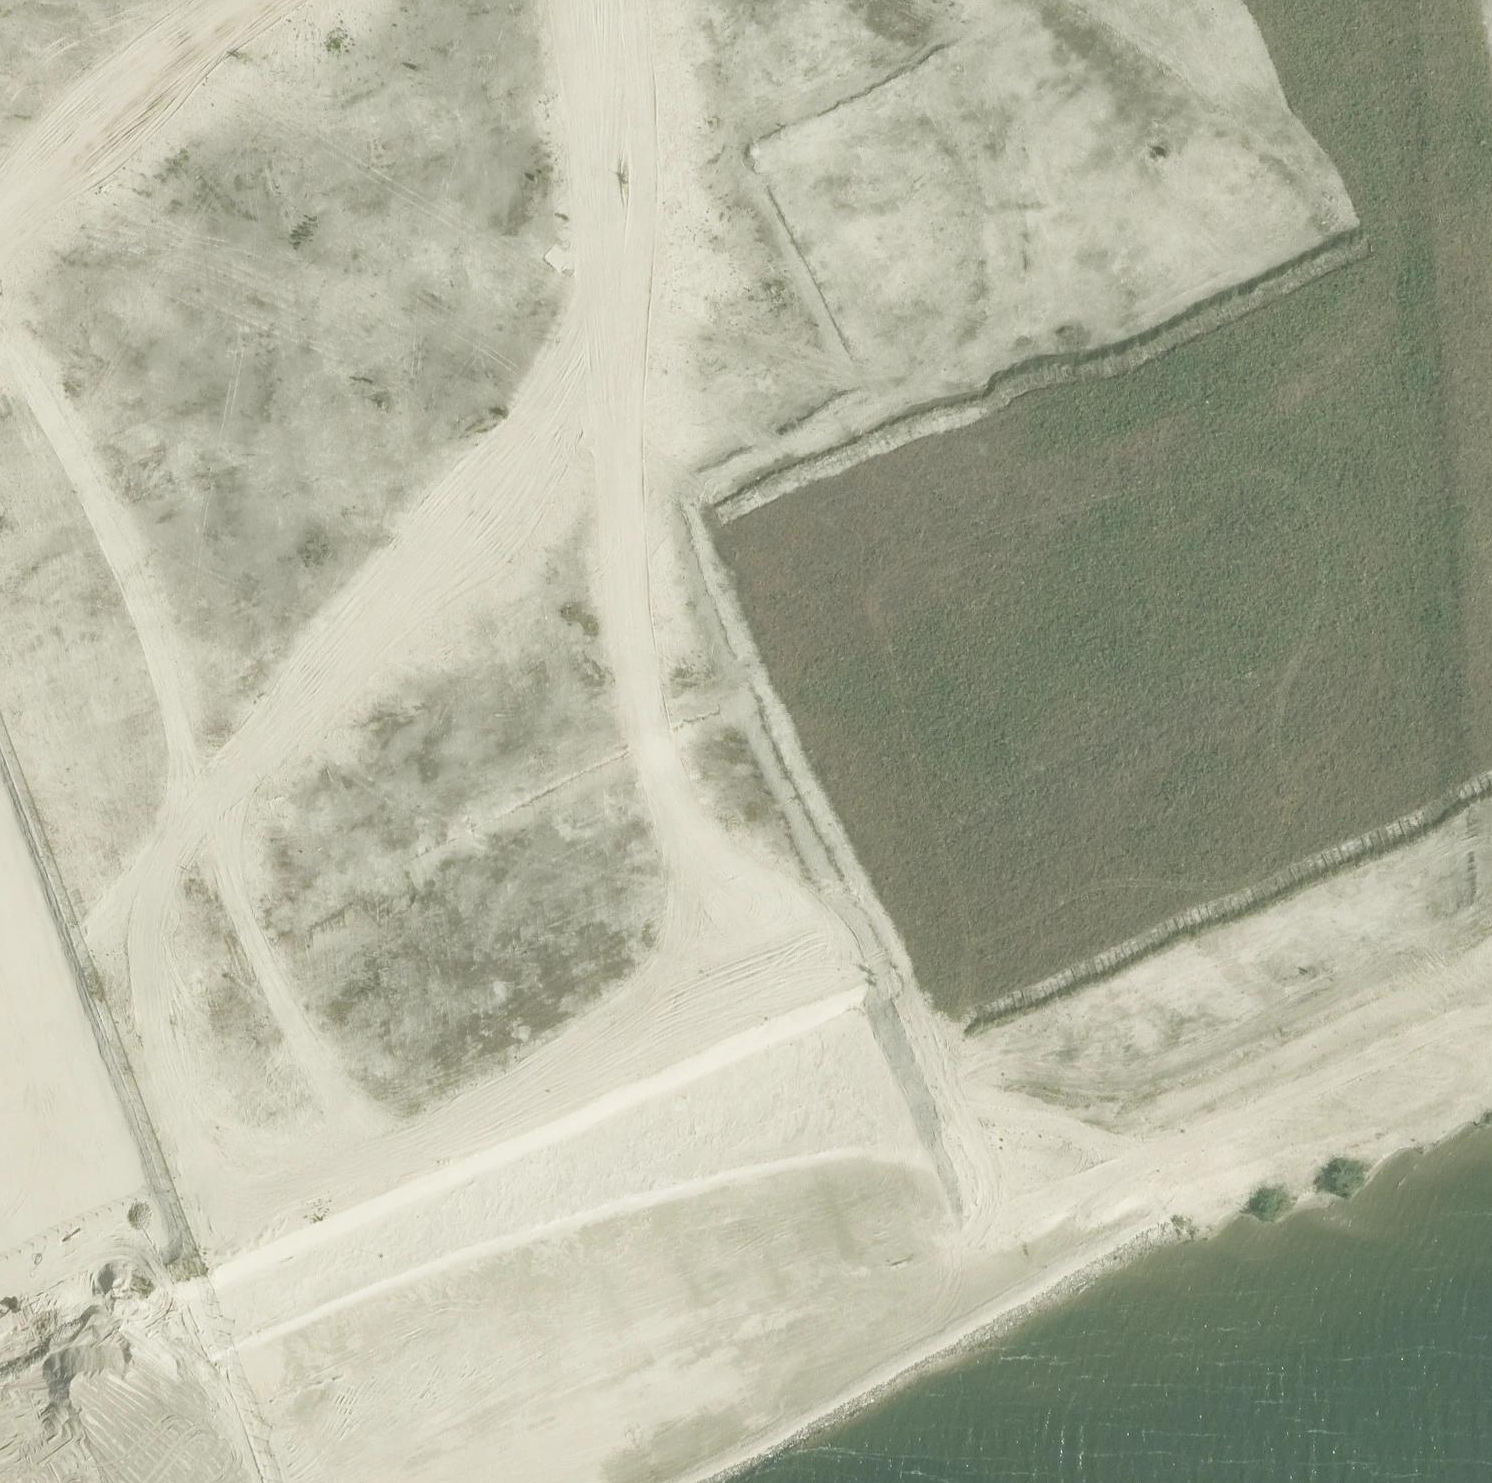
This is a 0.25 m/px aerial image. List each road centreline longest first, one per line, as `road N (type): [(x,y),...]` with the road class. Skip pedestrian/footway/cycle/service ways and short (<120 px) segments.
road 1 (residential): [(486,64),(1002,1130),(1491,916)]
road 2 (tertiary): [(0,332),(486,64)]
road 3 (residential): [(637,0),(718,17),(897,369)]
road 4 (residential): [(0,1159),(71,1300)]
road 5 (tertiary): [(486,64),(601,0)]

